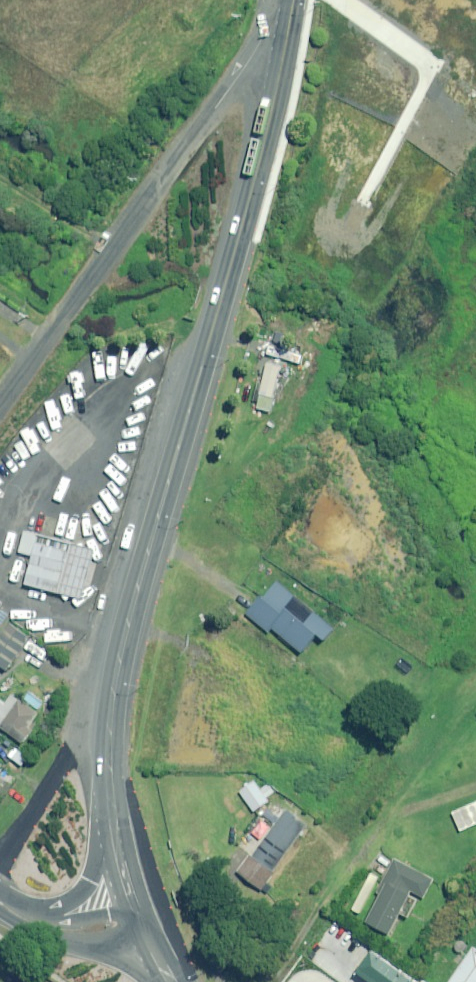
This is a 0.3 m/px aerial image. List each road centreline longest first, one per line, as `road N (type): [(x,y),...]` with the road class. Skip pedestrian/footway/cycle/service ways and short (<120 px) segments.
road 1 (secondary): [(126,626),(288,27)]
road 2 (residential): [(0,410),(266,29),(288,27)]
road 3 (secondary): [(126,626),(102,777),(123,881)]
road 4 (secondary): [(82,876),(73,819),(78,778),(126,626)]

